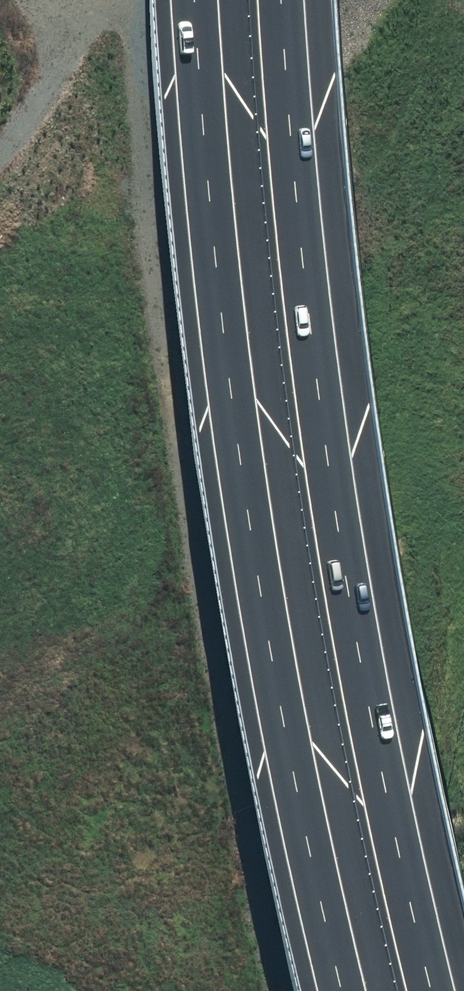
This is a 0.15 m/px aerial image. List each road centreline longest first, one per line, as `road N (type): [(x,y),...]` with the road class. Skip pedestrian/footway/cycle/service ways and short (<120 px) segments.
road 1 (motorway): [(348,990),(260,595),(223,312),(196,0)]
road 2 (motorway): [(285,0),(321,449),(430,990)]

